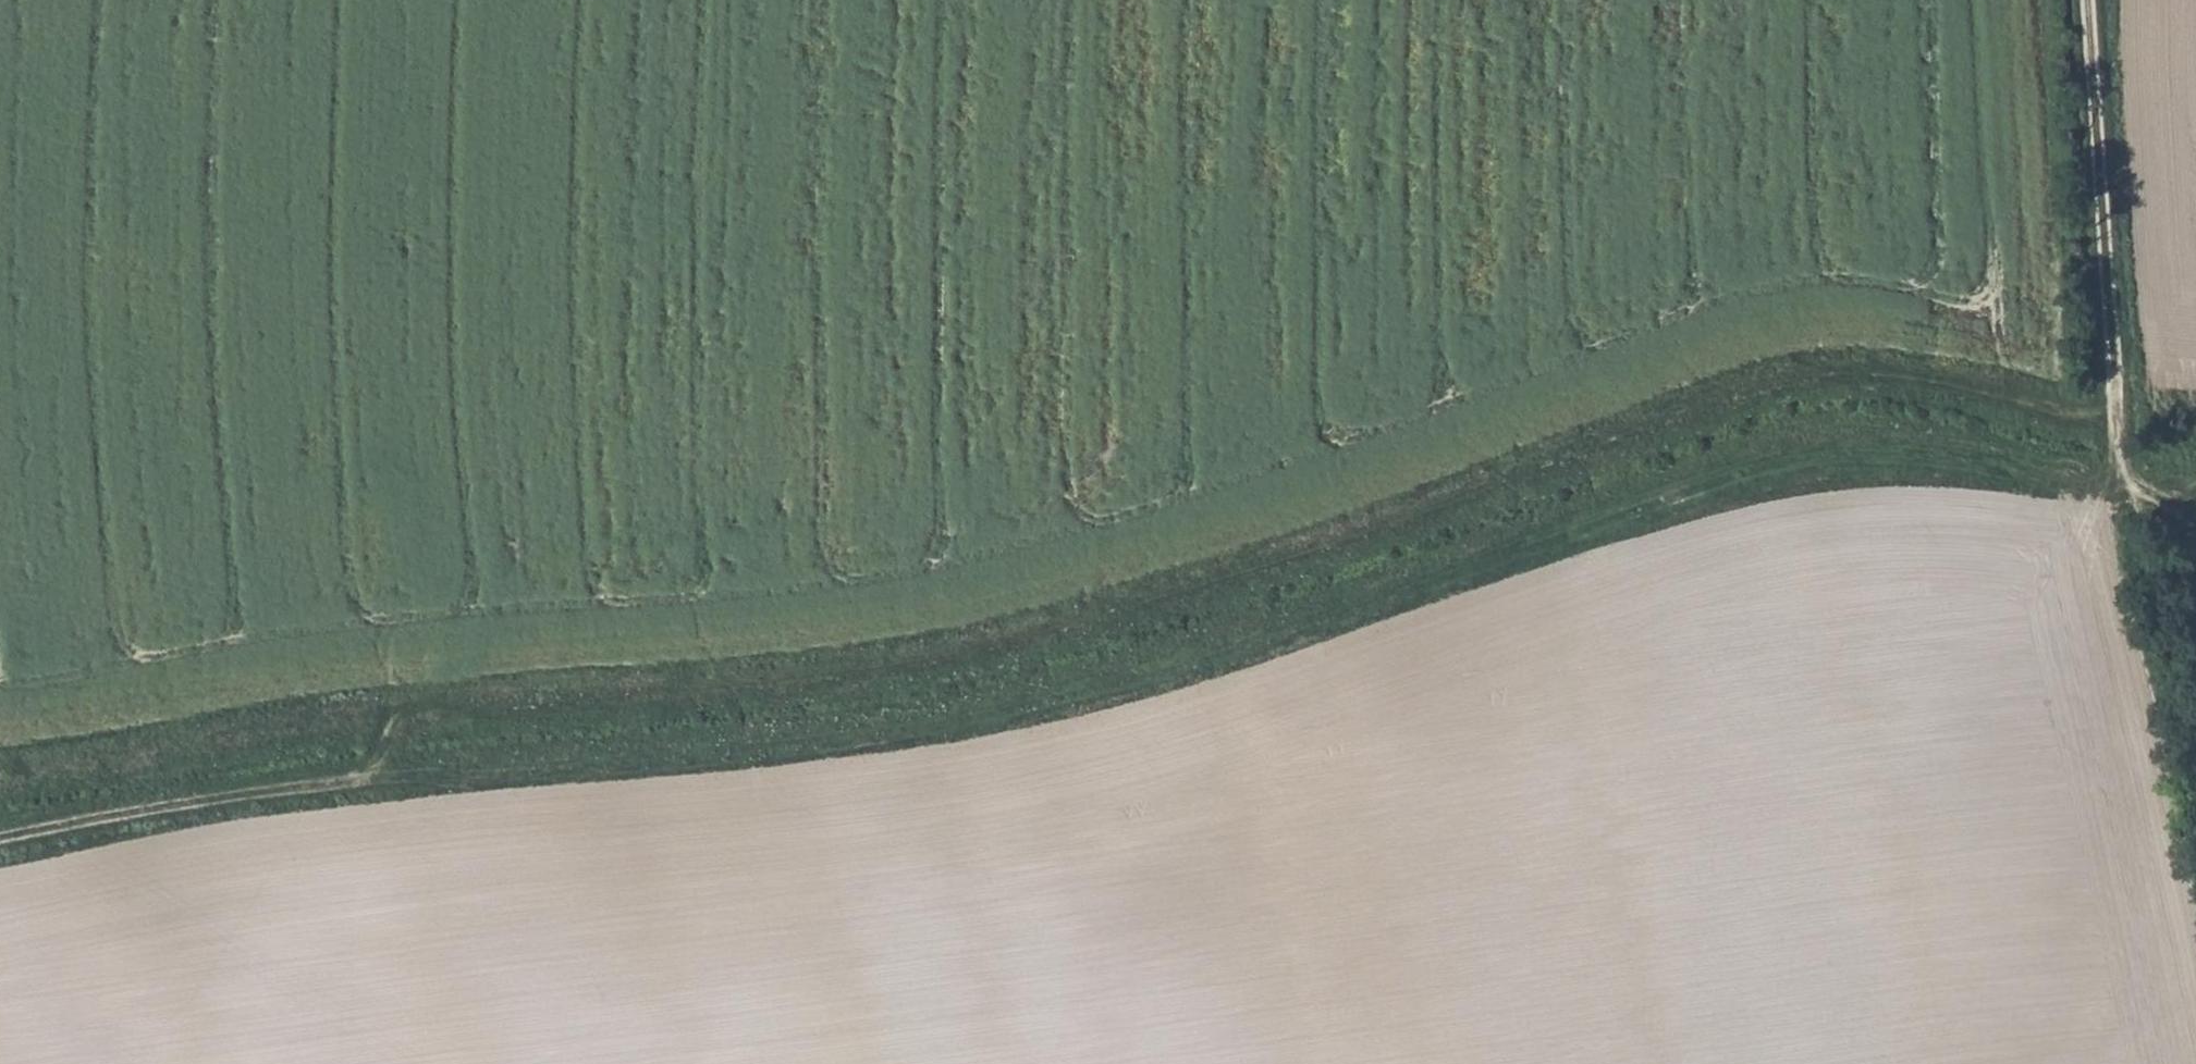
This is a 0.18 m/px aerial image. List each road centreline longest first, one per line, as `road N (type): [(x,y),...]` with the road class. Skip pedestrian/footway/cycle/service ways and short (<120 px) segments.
road 1 (track): [(2195,742),(2121,437),(2091,0)]
road 2 (track): [(0,836),(369,776)]

